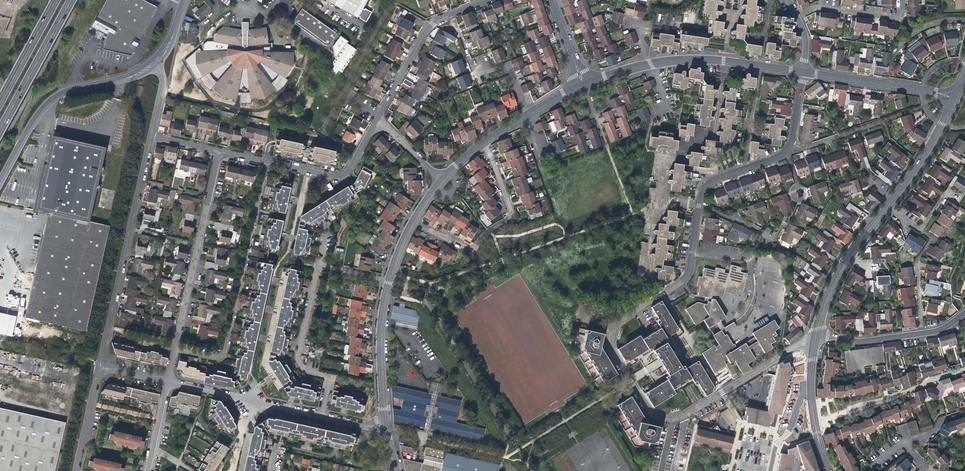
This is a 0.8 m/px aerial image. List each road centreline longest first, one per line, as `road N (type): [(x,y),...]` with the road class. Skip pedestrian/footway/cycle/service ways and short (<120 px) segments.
road 1 (residential): [(700,202),(688,270),(613,331),(610,348),(645,407),(673,419),(687,414),(814,339)]
road 2 (residential): [(165,381),(215,151)]
road 3 (residential): [(148,137),(94,366)]
road 4 (residential): [(0,180),(49,98),(130,74),(172,42)]
road 5 (residential): [(800,71),(682,60),(581,86)]
road 6 (residential): [(215,151),(338,177),(376,116)]
road 7 (residential): [(581,86),(470,147),(440,181)]
road 8 (residential): [(484,0),(441,16),(420,35),(376,116)]
road 9 (residential): [(165,381),(322,416)]
road 10 (residential): [(954,94),(800,71)]
road 11 (residential): [(814,339),(836,277),(884,208)]
road 12 (residential): [(389,283),(381,351),(387,429)]
road 13 (primary): [(0,128),(70,0)]
road 14 (residential): [(332,377),(304,370),(296,356),(314,266)]
road 15 (residential): [(884,208),(954,94)]
road 16 (residential): [(795,15),(816,9),(900,21),(901,0)]

